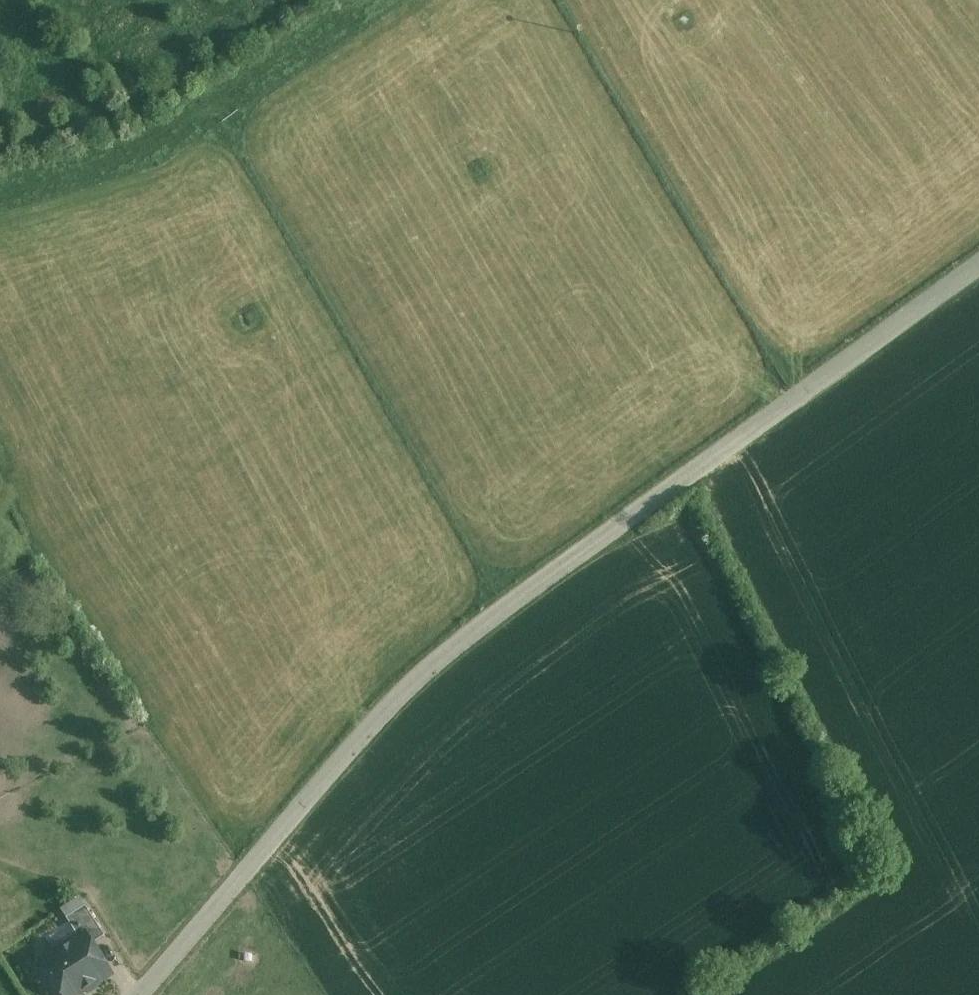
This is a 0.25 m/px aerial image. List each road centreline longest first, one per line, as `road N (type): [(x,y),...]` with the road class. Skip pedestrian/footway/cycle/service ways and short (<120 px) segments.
road 1 (unclassified): [(978,268),(657,499),(384,713),(143,994)]

